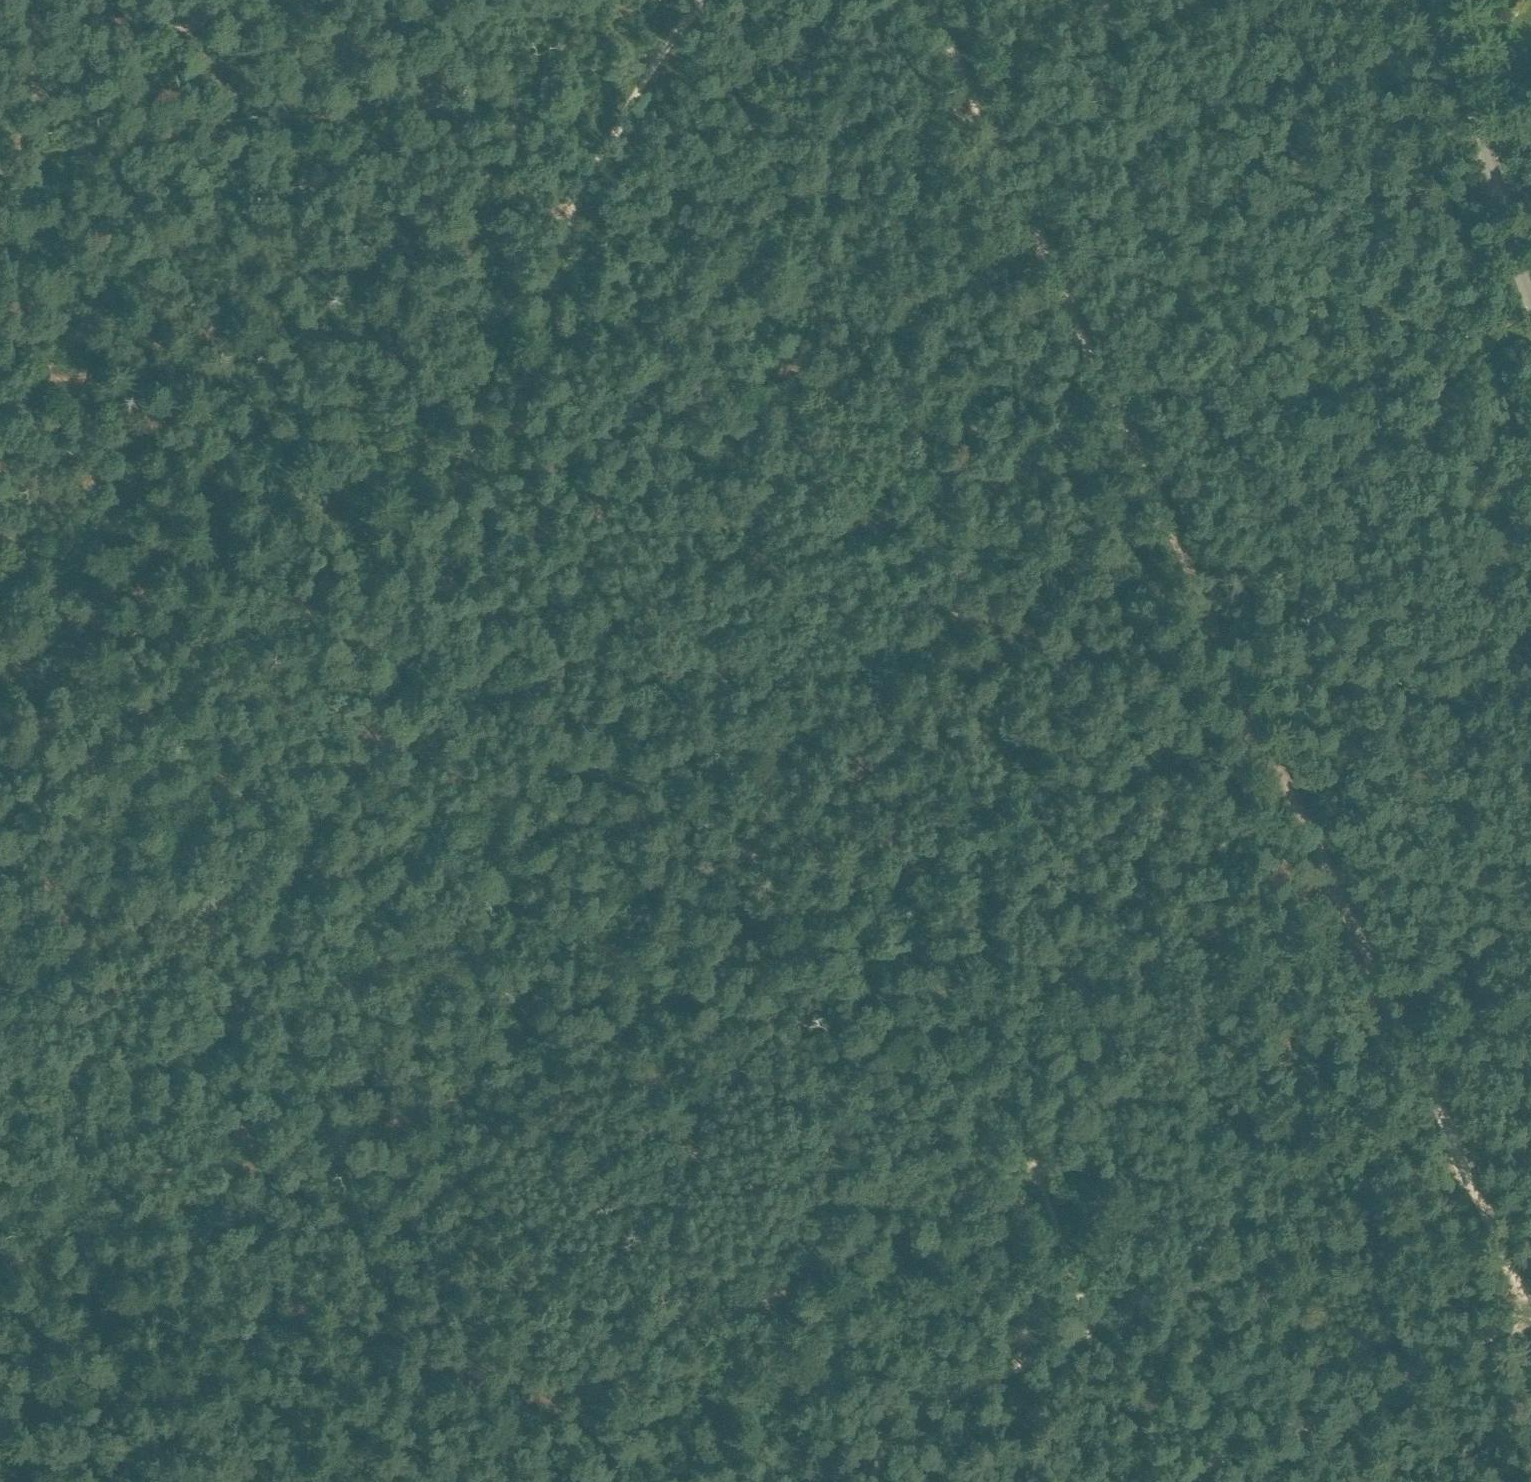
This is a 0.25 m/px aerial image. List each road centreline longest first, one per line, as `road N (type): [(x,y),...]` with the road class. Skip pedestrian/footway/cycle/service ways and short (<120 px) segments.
road 1 (track): [(1516,1308),(1315,881),(1121,433)]
road 2 (track): [(514,477),(218,1032),(129,1087)]
road 3 (track): [(690,0),(636,79),(556,240),(514,477)]
road 4 (track): [(1121,433),(932,0)]
road 5 (unclassified): [(1530,289),(1441,0)]
road 6 (track): [(129,1087),(0,1156)]

